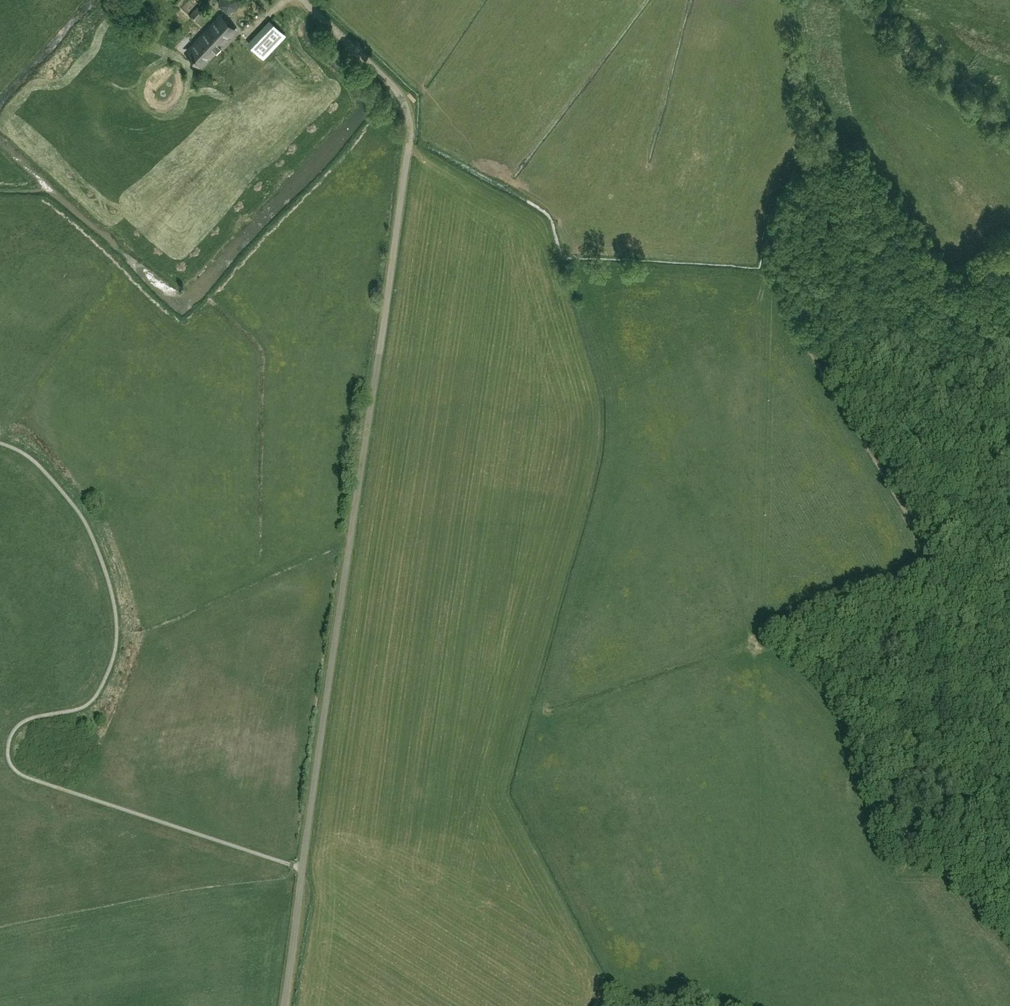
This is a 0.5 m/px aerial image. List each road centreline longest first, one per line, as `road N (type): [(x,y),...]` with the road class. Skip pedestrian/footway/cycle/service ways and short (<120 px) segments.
road 1 (unclassified): [(285,1005),(410,136),(394,88),(305,0)]
road 2 (track): [(1009,681),(773,278),(778,207),(818,144),(792,0)]

